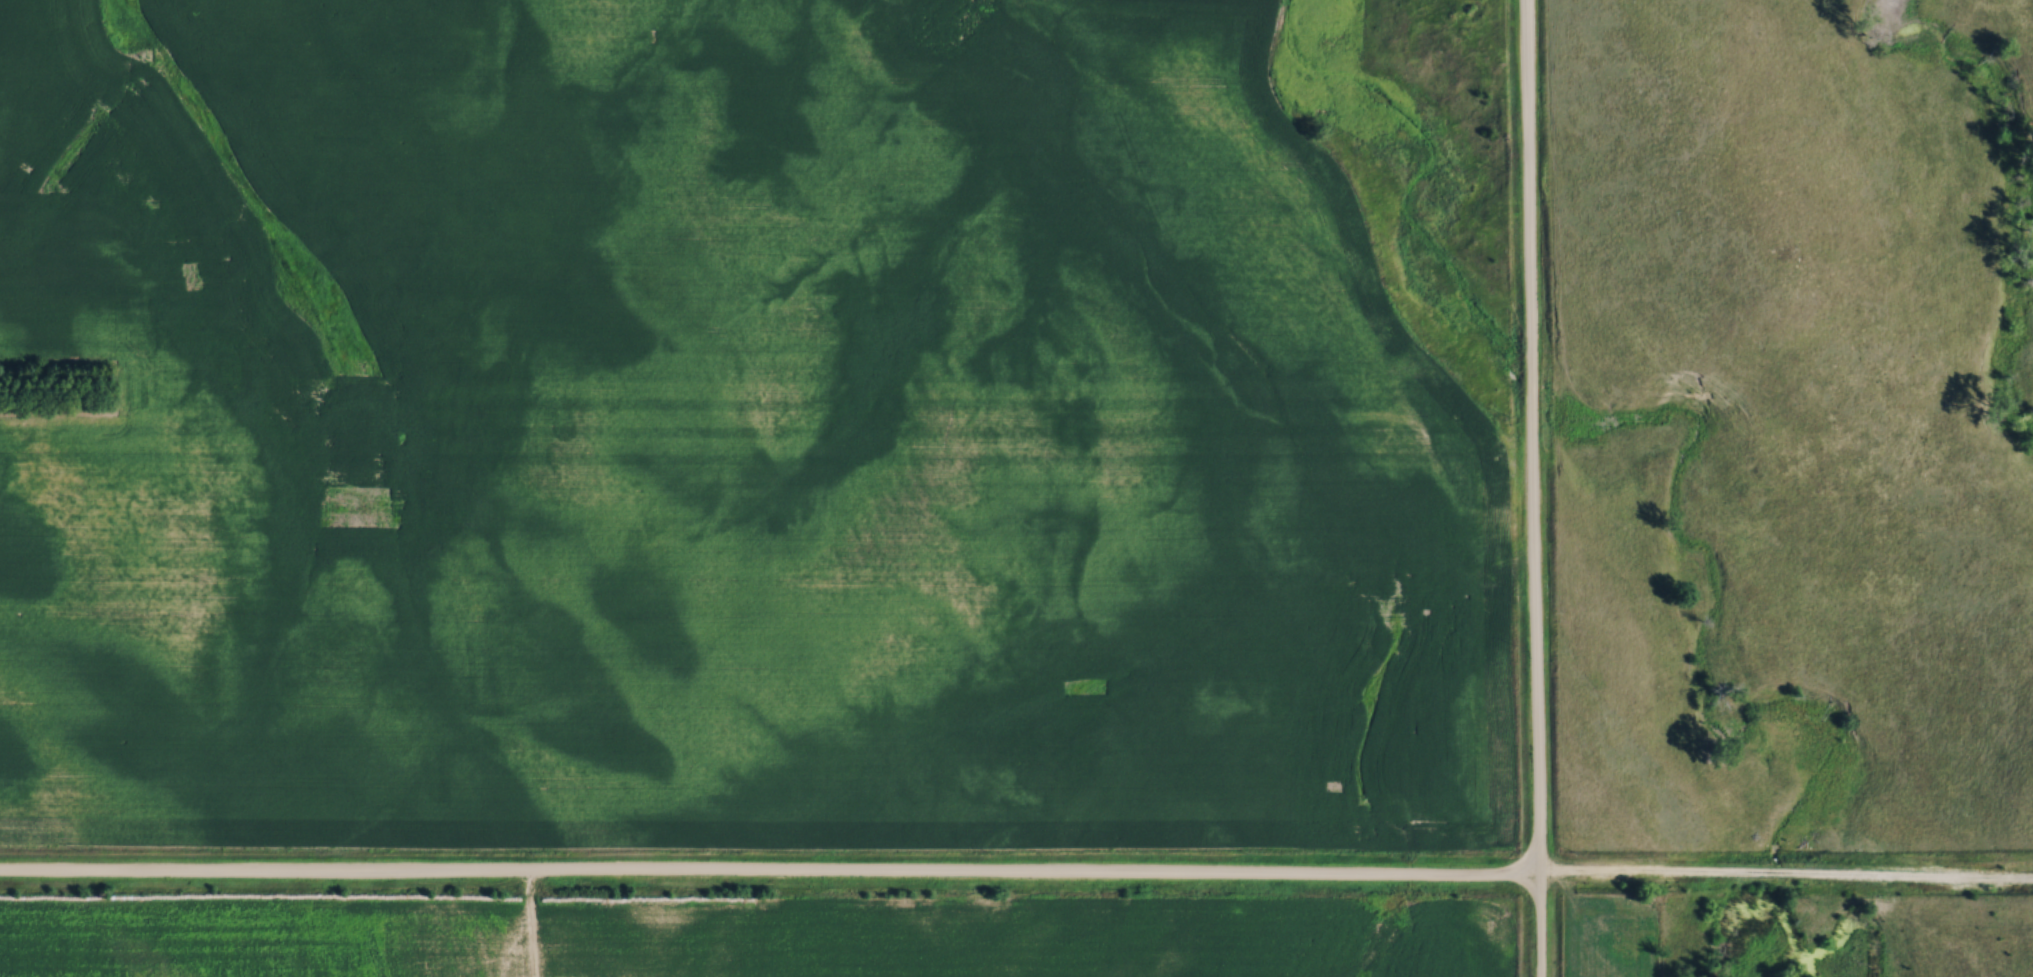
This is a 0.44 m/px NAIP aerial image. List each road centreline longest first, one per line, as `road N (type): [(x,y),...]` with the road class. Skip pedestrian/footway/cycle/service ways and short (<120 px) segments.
road 1 (residential): [(2032,881),(0,874)]
road 2 (residential): [(1541,976),(1527,0)]

